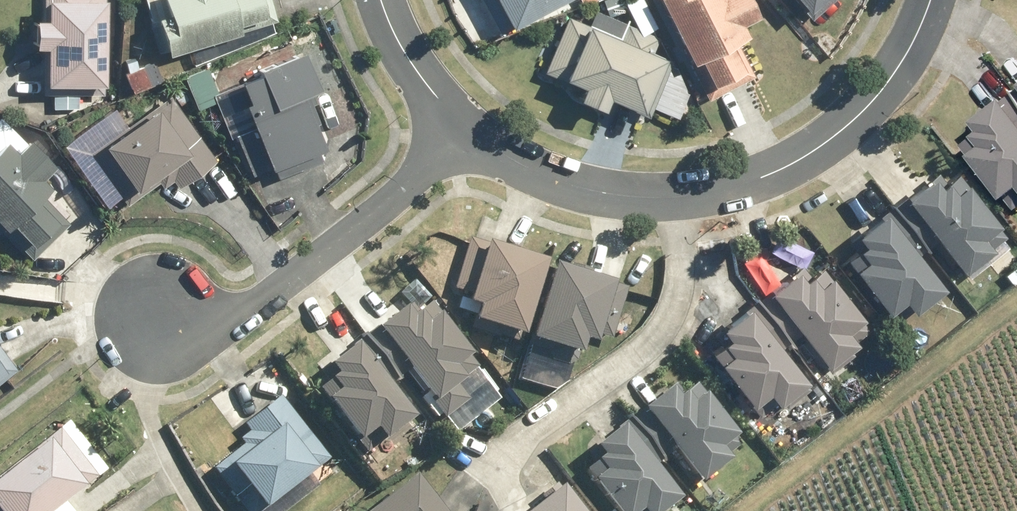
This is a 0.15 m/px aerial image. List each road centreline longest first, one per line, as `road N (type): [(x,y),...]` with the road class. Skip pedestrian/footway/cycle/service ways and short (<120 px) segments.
road 1 (residential): [(470,134),(550,180),(626,199),(760,184),(825,146),(879,99),(935,0)]
road 2 (residential): [(158,332),(226,318),(256,302),(470,134)]
road 3 (residential): [(381,0),(403,53),(470,134)]

